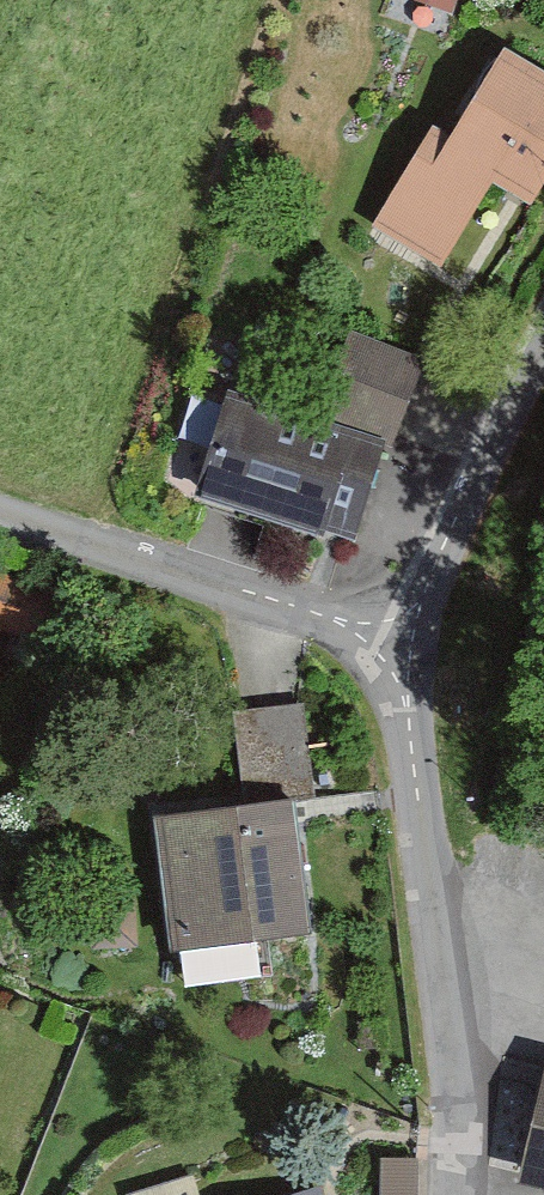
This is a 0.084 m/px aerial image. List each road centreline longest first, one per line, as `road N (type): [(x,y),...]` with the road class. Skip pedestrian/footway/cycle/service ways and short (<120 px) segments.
road 1 (residential): [(464,1194),(464,1111),(412,642)]
road 2 (residential): [(412,642),(0,500)]
road 3 (residential): [(412,642),(468,493),(543,343)]

